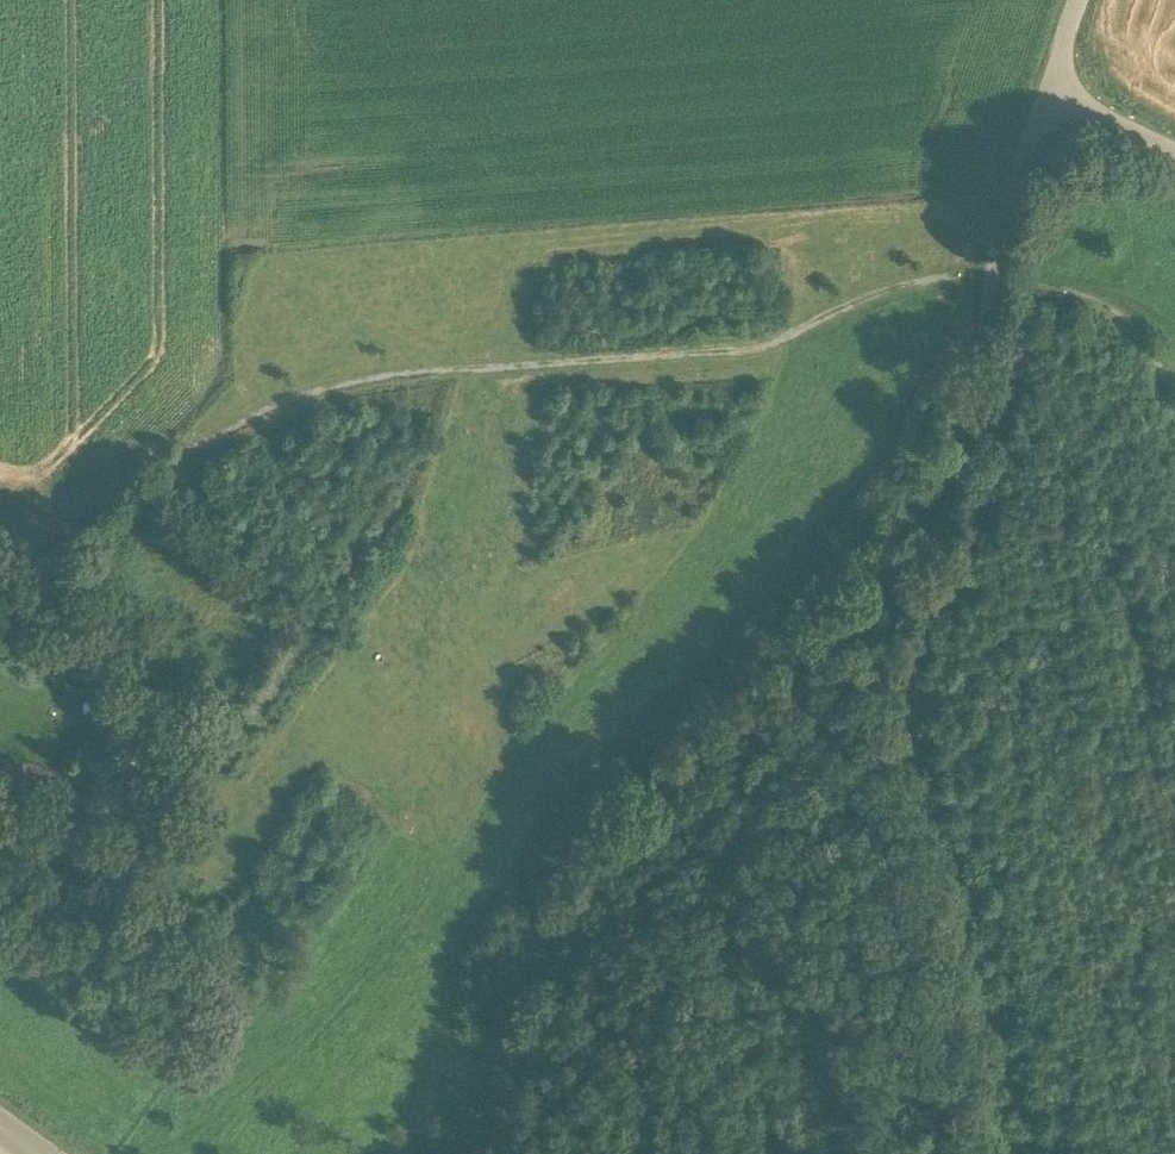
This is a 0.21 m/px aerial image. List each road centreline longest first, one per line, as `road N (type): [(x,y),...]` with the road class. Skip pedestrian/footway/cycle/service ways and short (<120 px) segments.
road 1 (track): [(513,1123),(573,948),(604,889),(719,745),(831,644),(903,547),(969,410),(990,280)]
road 2 (track): [(990,280),(1046,94)]
road 3 (track): [(1174,154),(1046,94)]

